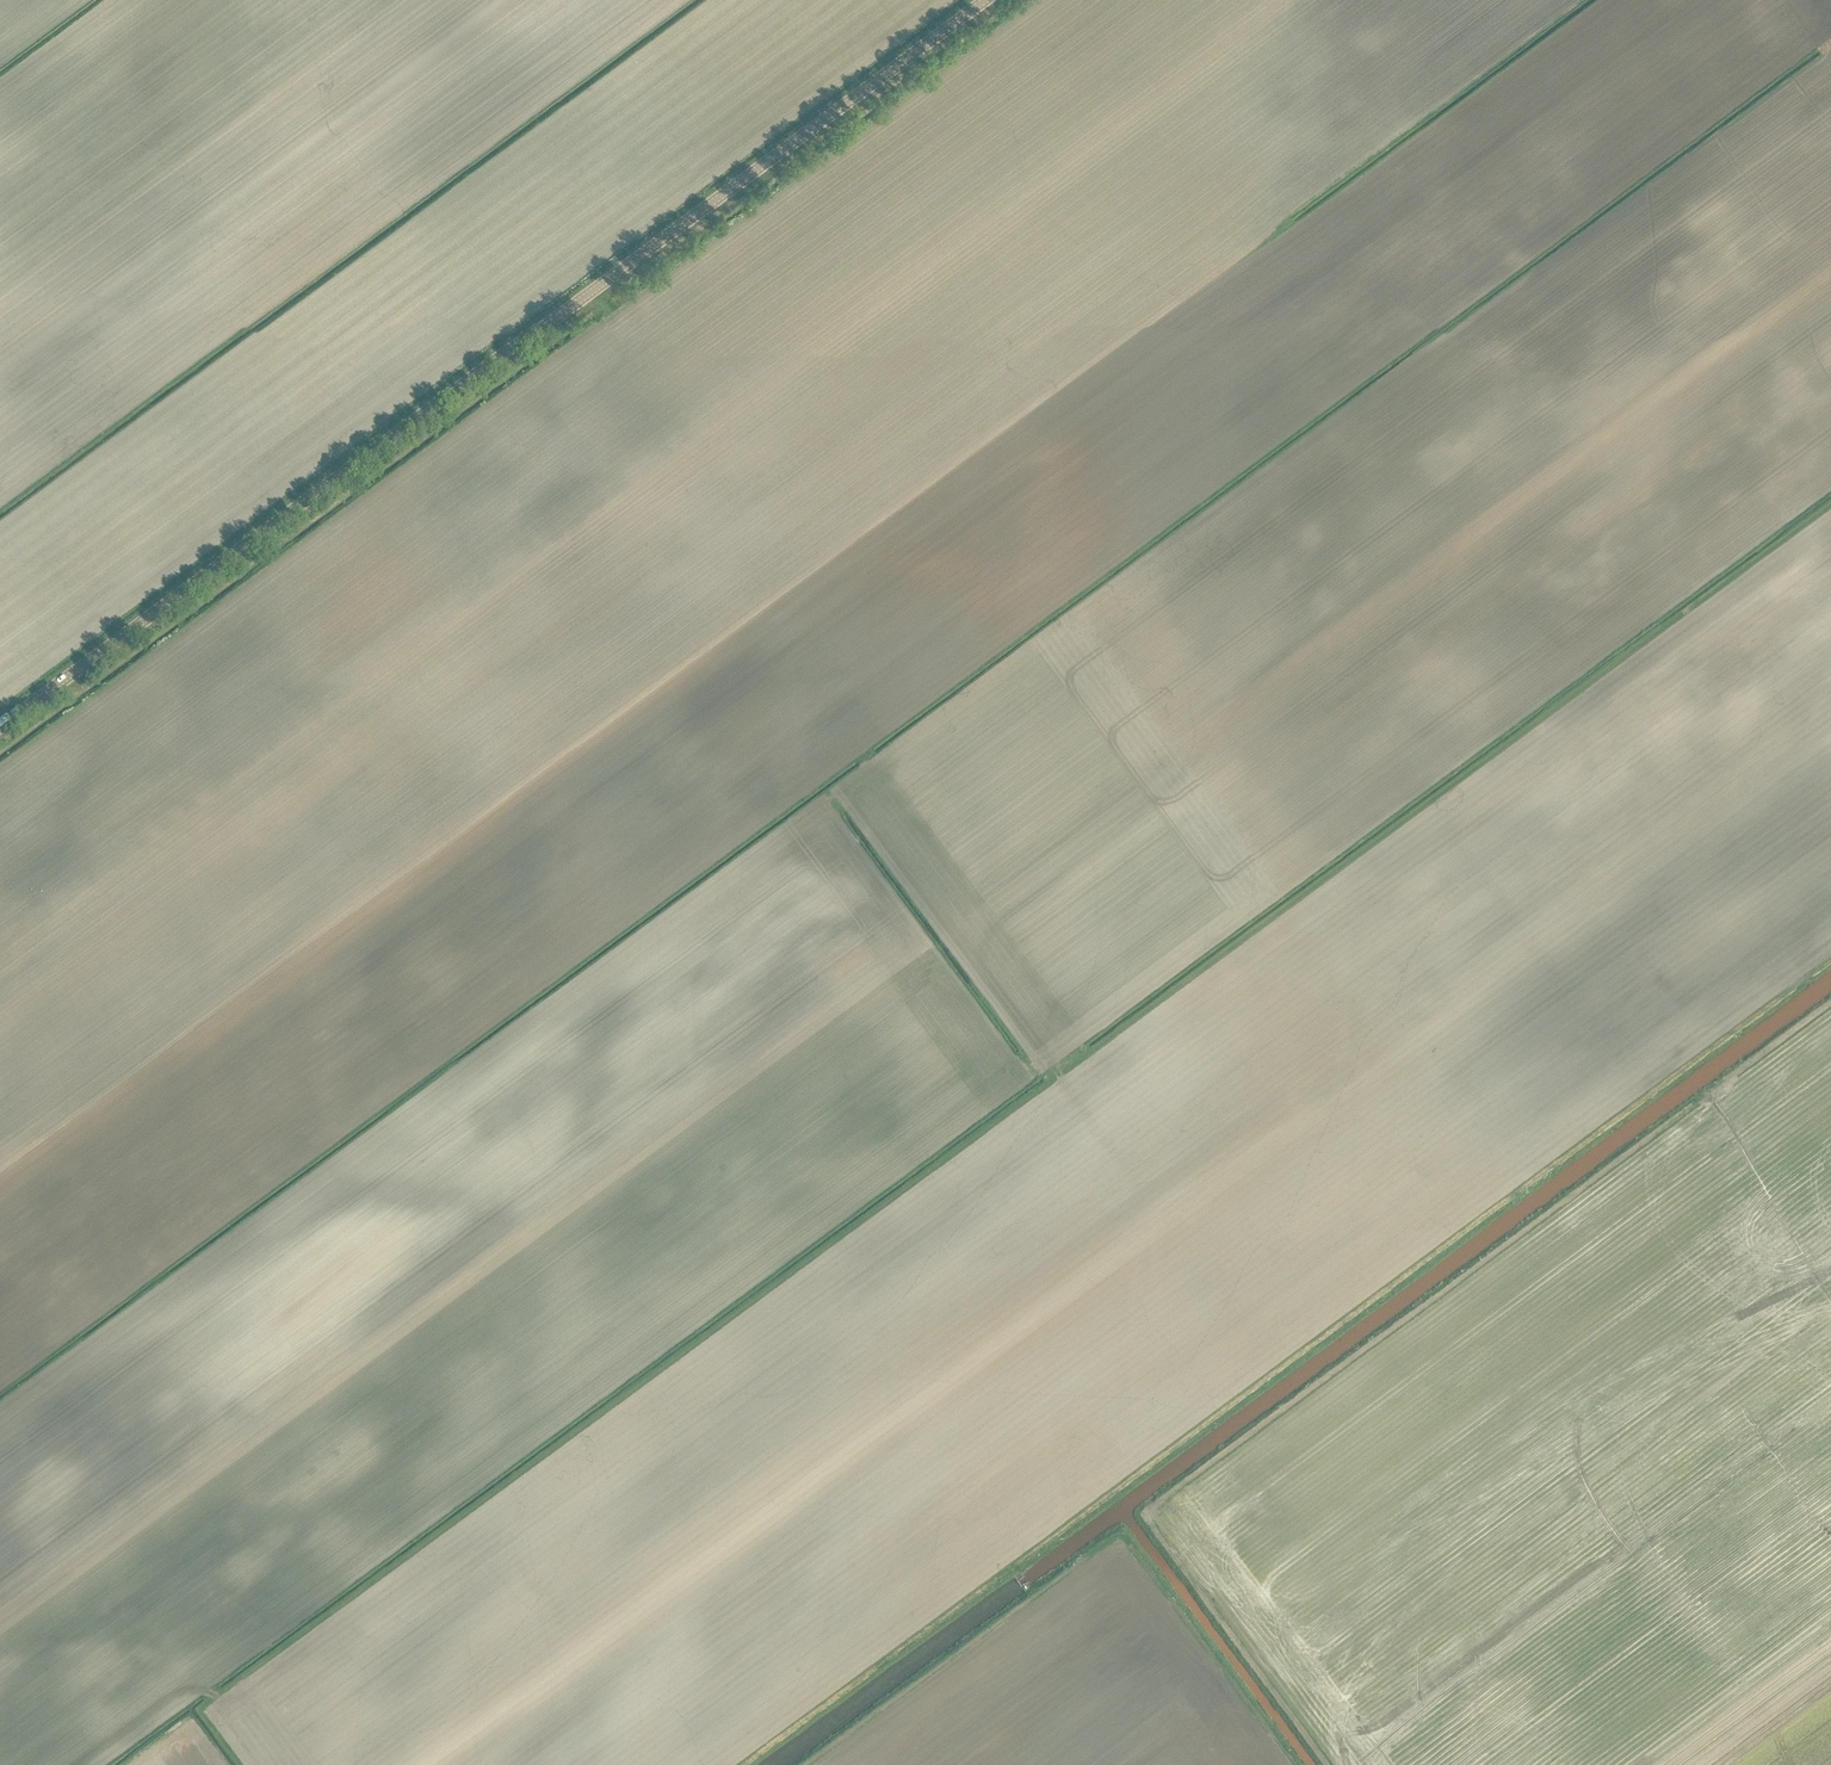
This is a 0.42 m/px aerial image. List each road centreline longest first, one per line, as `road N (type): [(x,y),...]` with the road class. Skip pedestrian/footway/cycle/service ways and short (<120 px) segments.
road 1 (tertiary): [(0,728),(984,0)]

